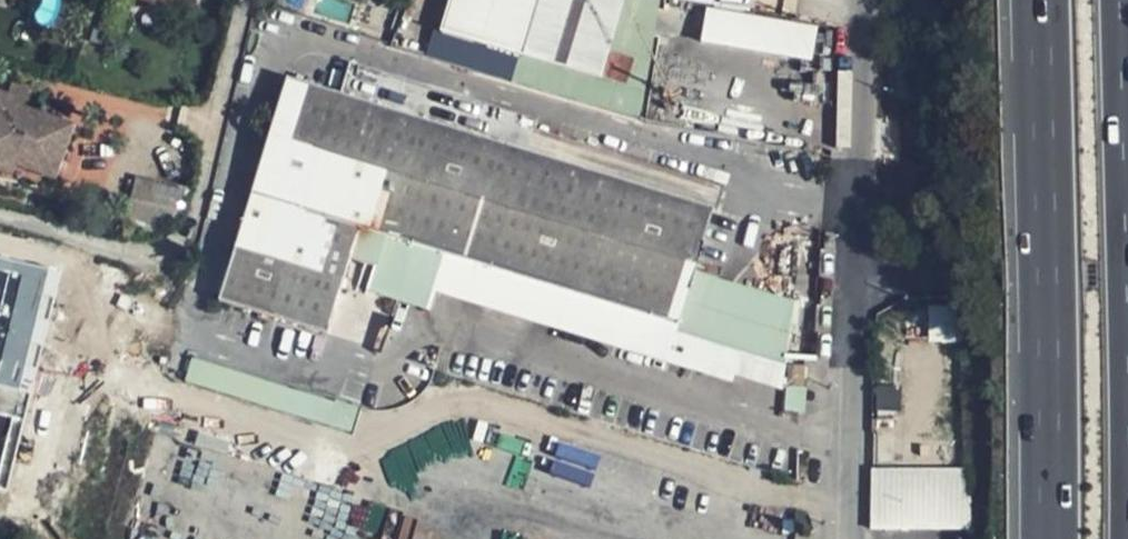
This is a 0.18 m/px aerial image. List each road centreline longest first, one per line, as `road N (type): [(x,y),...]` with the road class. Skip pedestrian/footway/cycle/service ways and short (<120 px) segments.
road 1 (residential): [(845,538),(863,0)]
road 2 (motorway): [(1038,0),(1046,538)]
road 3 (residential): [(0,220),(154,254),(178,243),(197,216),(246,0)]

